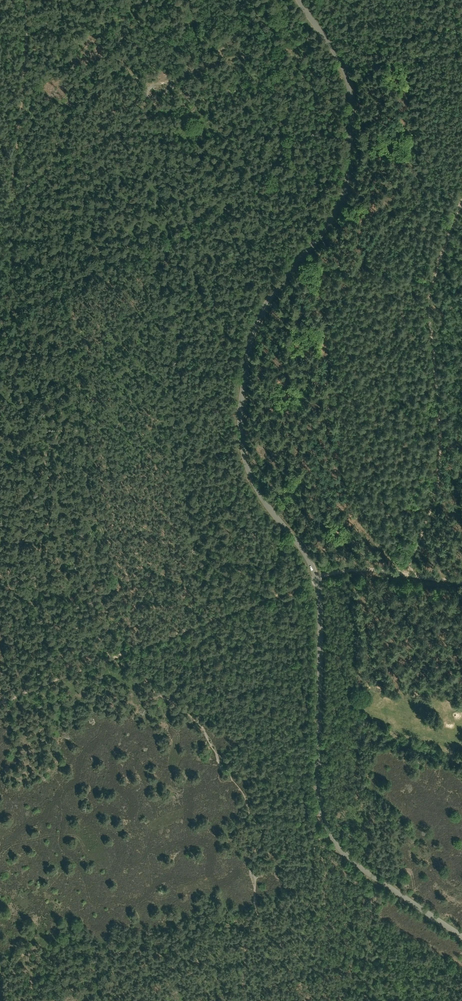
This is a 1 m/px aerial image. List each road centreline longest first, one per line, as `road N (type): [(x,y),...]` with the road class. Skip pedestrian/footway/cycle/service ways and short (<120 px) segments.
road 1 (unclassified): [(461,939),(362,871),(328,829),(320,588),(261,494),(242,441),(243,388),(259,323),(335,217),(351,169),(347,65),(300,0)]
road 2 (track): [(461,198),(428,298),(437,477),(408,575)]
road 3 (track): [(274,597),(124,654)]
road 4 (track): [(408,575),(348,571),(274,597)]
road 5 (track): [(124,654),(0,701)]

